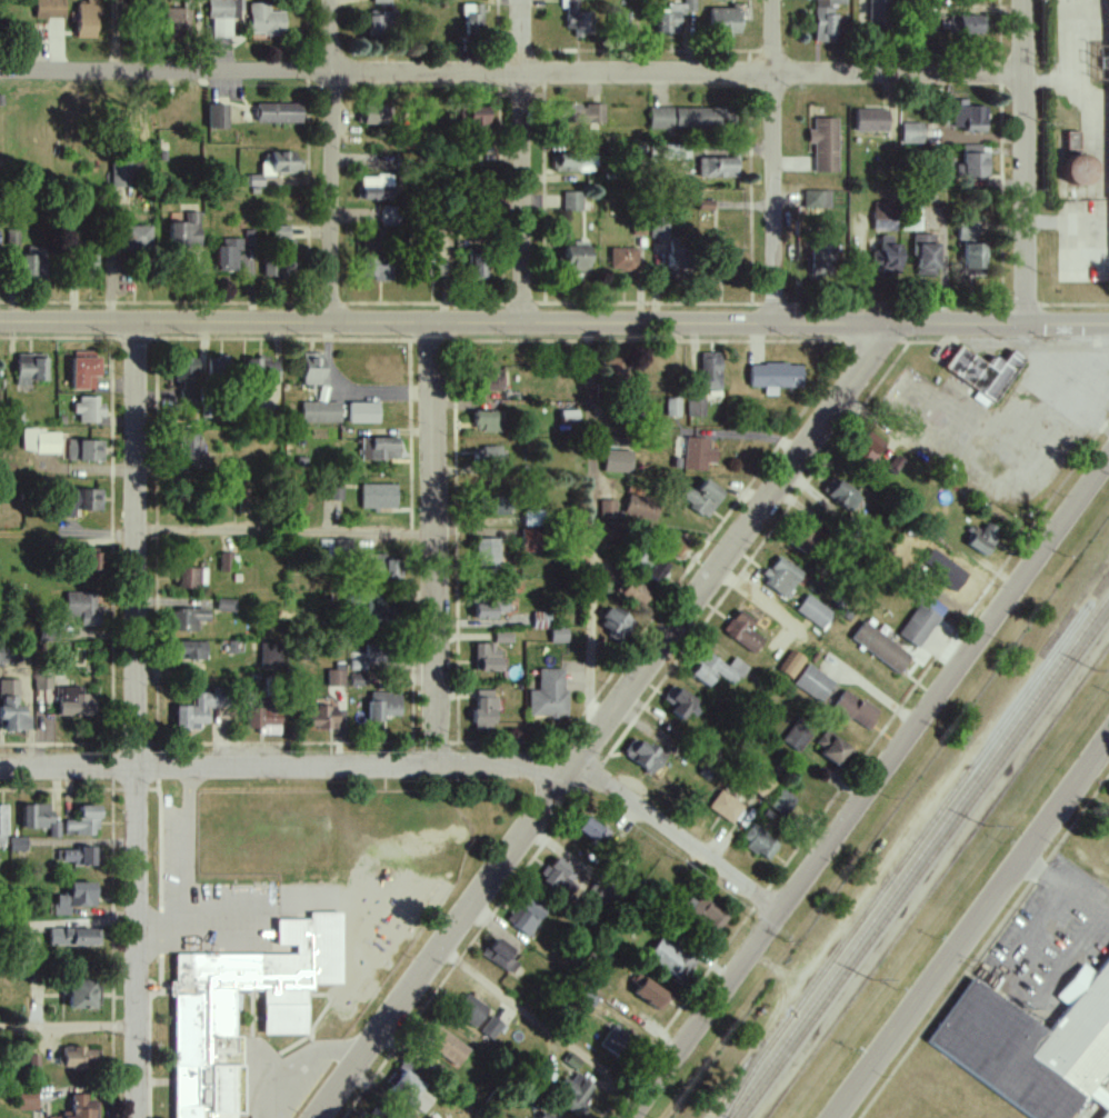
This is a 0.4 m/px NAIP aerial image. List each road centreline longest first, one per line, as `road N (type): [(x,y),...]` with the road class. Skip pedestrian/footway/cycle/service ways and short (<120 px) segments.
road 1 (tertiary): [(0,318),(1108,323)]
road 2 (residential): [(1025,76),(0,70)]
road 3 (residential): [(318,1117),(891,322)]
road 4 (residential): [(777,912),(601,778),(571,768),(0,768)]
road 5 (residential): [(629,1117),(1108,457)]
road 6 (residential): [(138,1117),(136,319)]
road 7 (residential): [(834,1117),(1108,740)]
road 8 (residential): [(440,766),(430,320)]
road 9 (residential): [(1025,323),(1024,0)]
road 10 (residential): [(773,322),(772,0)]
road 11 (residential): [(520,321),(520,0)]
road 12 (residential): [(333,320),(332,0)]

